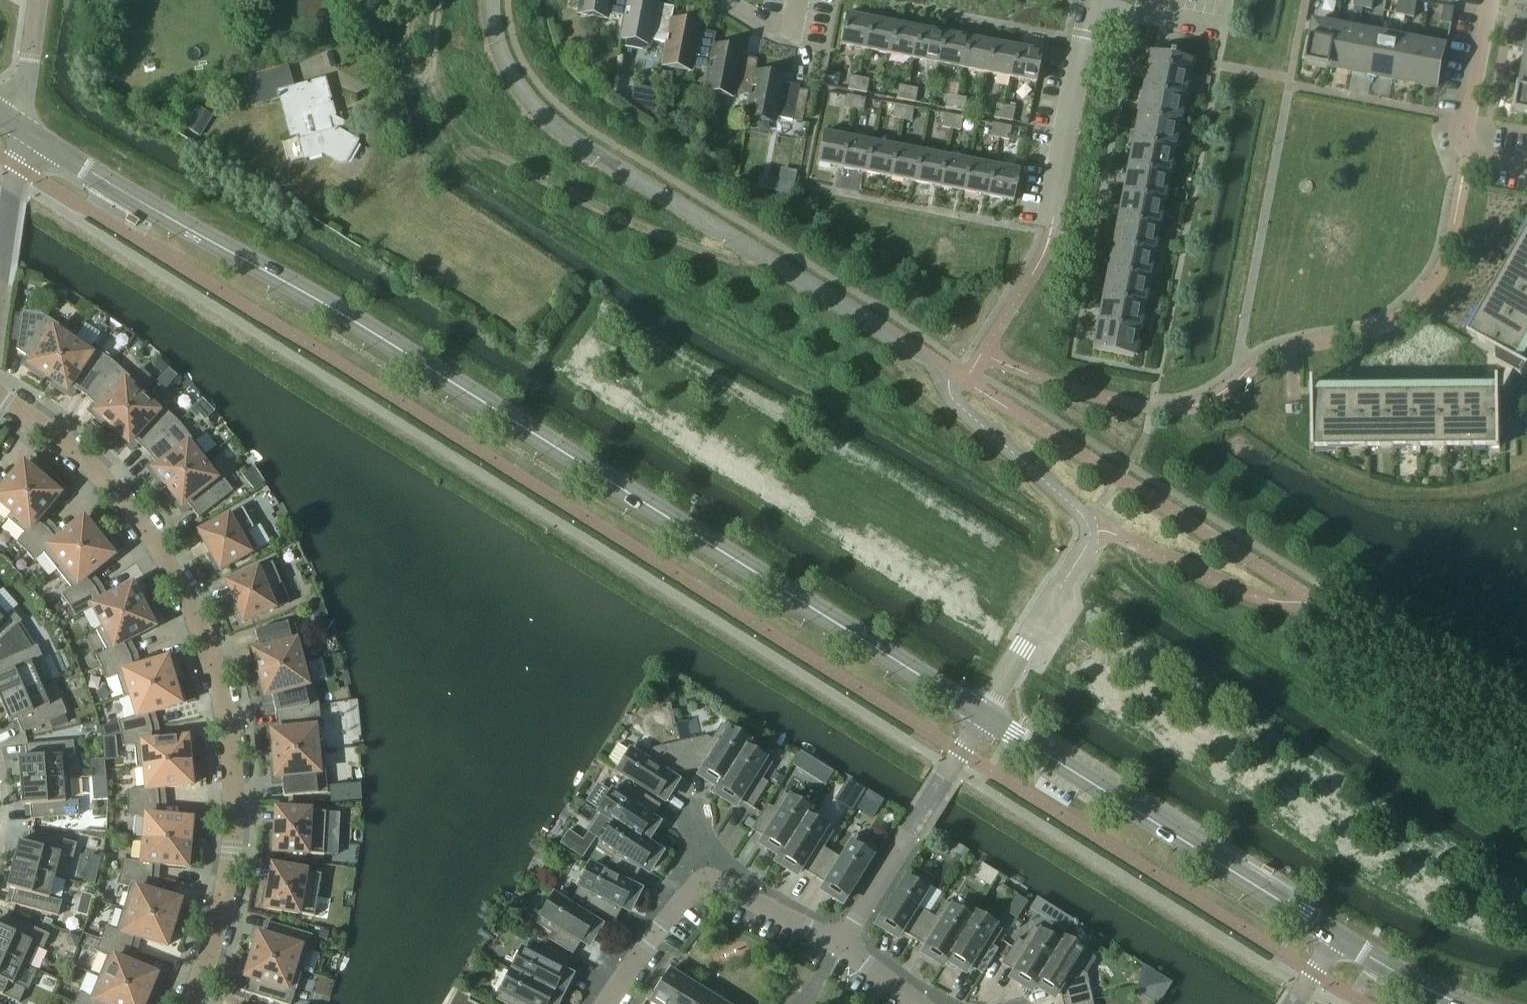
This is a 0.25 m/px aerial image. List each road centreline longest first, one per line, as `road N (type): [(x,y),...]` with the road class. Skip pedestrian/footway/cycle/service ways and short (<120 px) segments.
road 1 (tertiary): [(983,716),(364,329),(16,125)]
road 2 (residential): [(983,716),(1084,548),(1083,518),(949,396),(948,372),(539,115),(502,65),(490,0)]
road 3 (residential): [(0,399),(89,466),(151,535),(216,689),(232,824),(188,1003)]
road 4 (tertiary): [(1335,936),(983,716)]
road 5 (residential): [(606,1003),(704,882),(839,944)]
road 6 (residential): [(839,944),(983,716)]
road 7 (residential): [(1050,233),(1090,4)]
road 8 (residential): [(1489,0),(1464,140),(1480,156),(1526,166)]
road 9 (tertiary): [(1458,1003),(1335,936)]
road 10 (residential): [(1090,4),(1222,30)]
road 11 (residential): [(0,251),(16,125)]
road 12 (residential): [(16,125),(36,0)]

